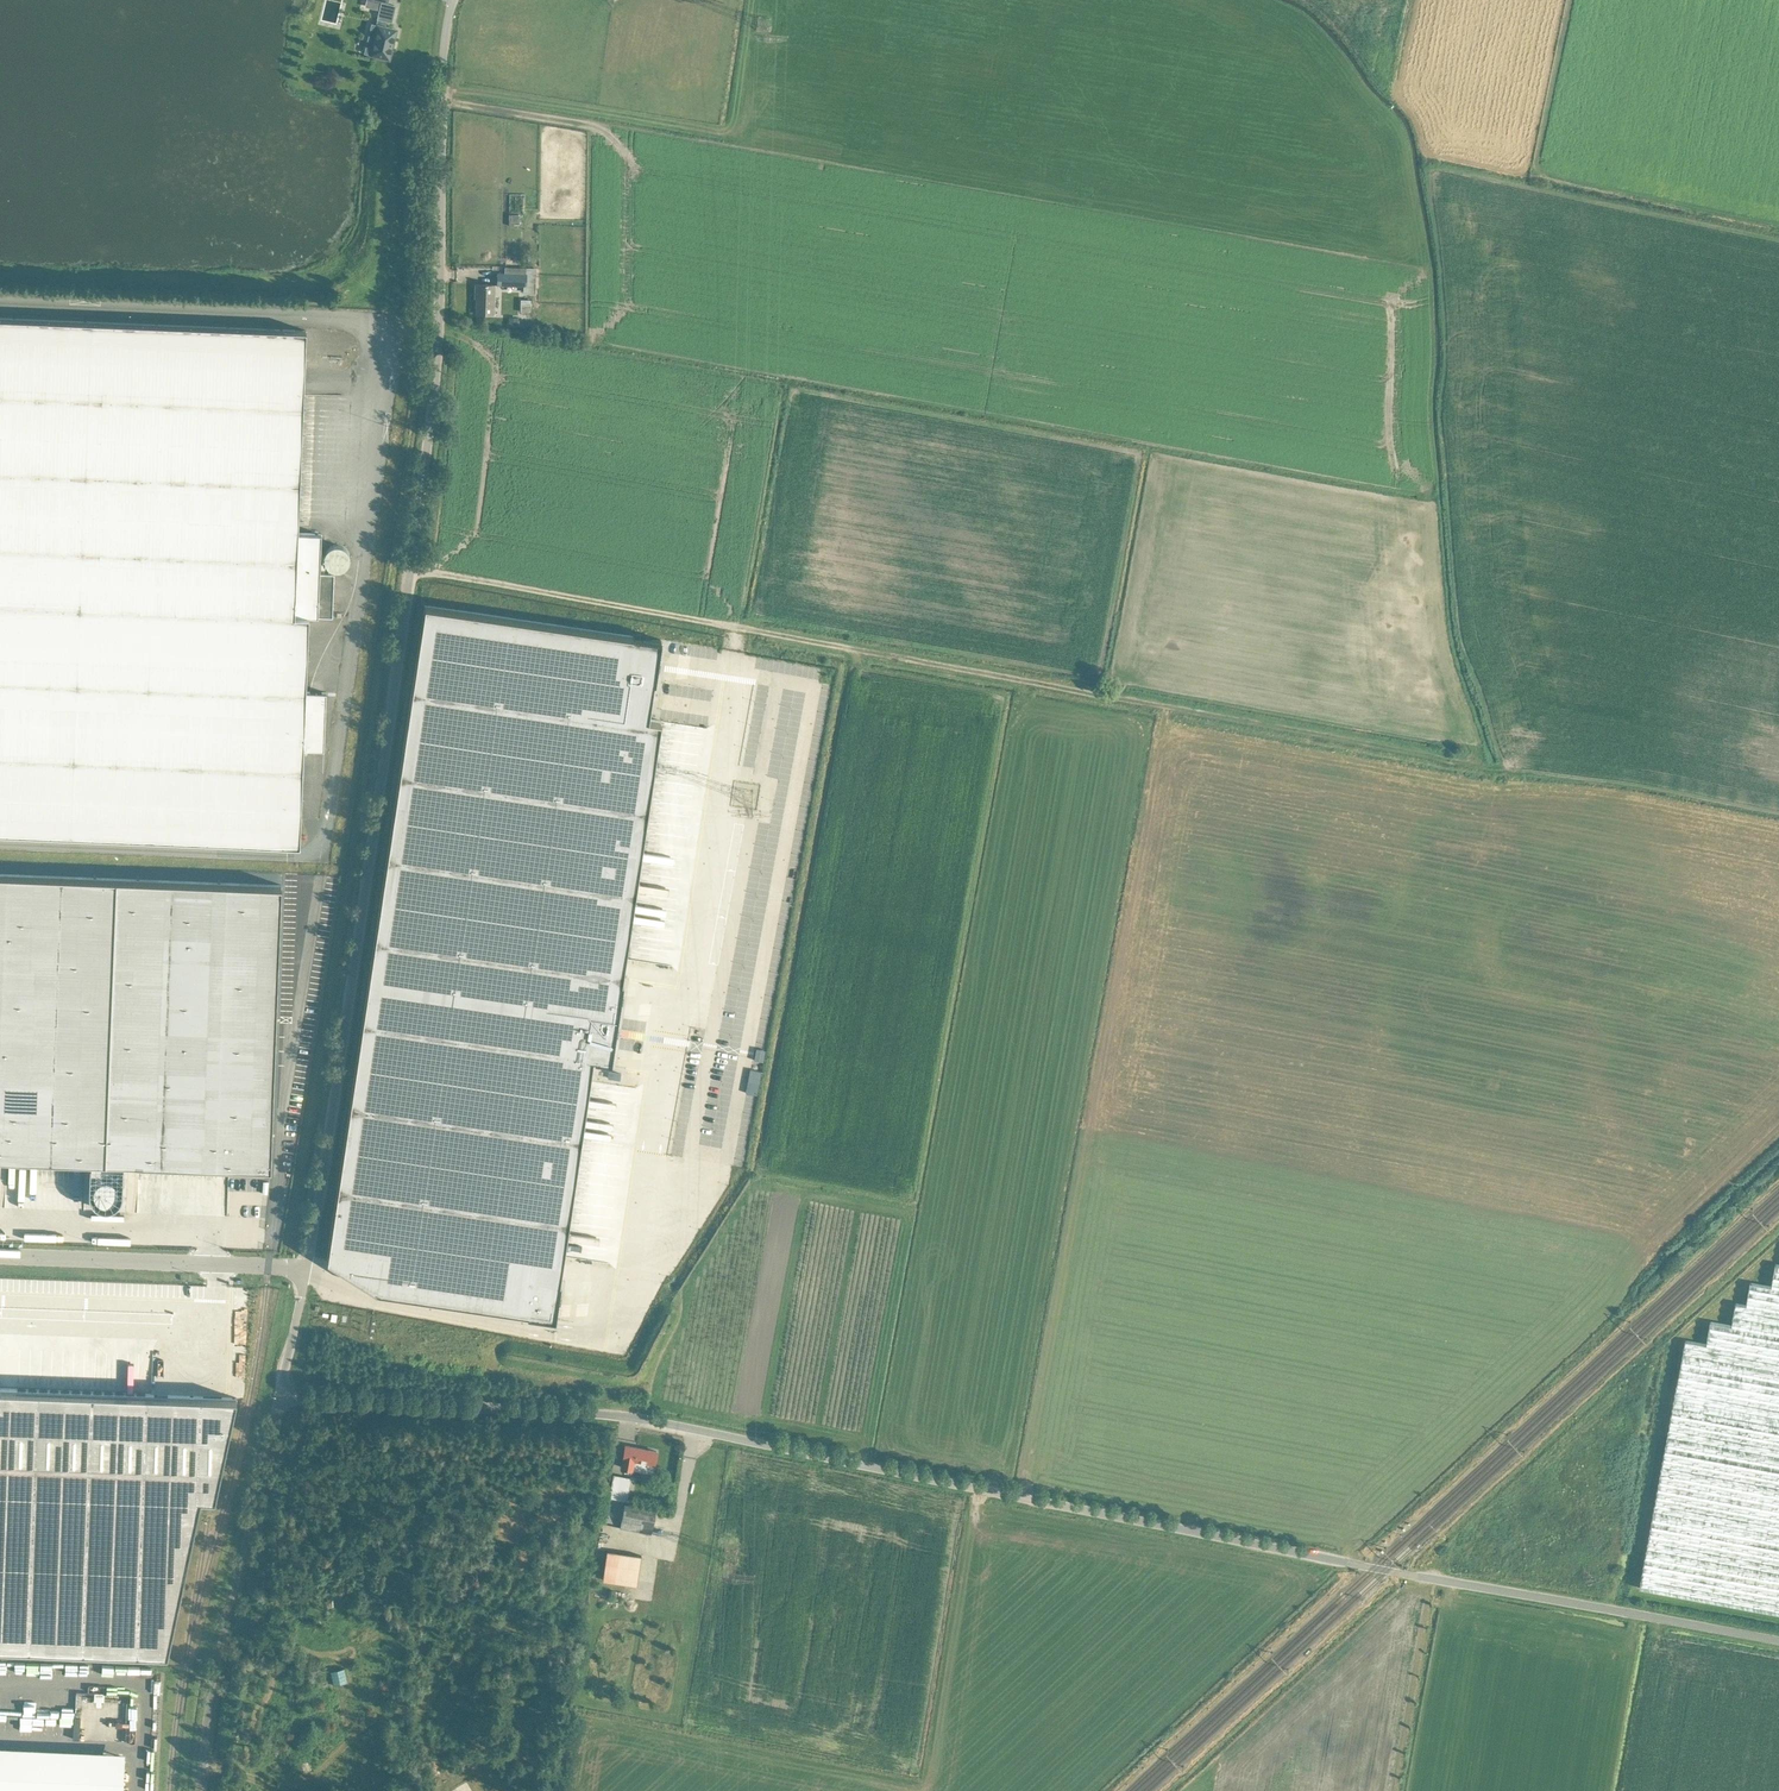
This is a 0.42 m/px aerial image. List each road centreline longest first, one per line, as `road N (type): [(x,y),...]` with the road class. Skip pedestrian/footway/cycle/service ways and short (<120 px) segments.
road 1 (unclassified): [(1778,1645),(686,1427),(287,1393)]
road 2 (unclassified): [(307,1267),(426,461),(446,37),(455,0)]
road 3 (track): [(411,573),(1472,762)]
road 4 (unclassified): [(198,1790),(203,1726),(287,1393)]
road 5 (unclassified): [(0,1256),(307,1267)]
road 6 (unclassified): [(287,1393),(283,1376),(307,1267)]

